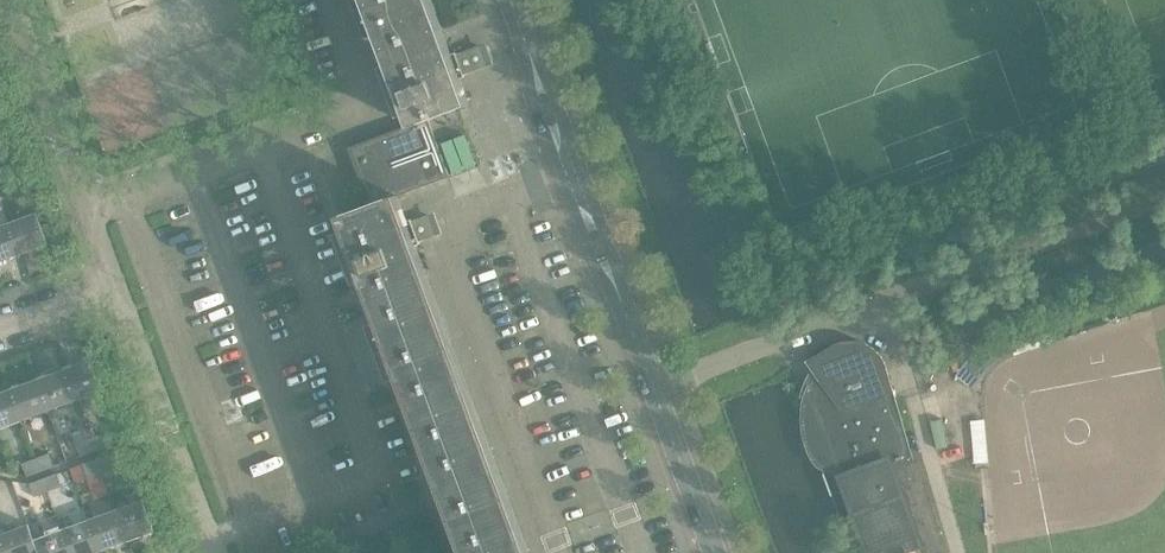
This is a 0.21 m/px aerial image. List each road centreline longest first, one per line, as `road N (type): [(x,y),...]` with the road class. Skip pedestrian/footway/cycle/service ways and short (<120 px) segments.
road 1 (residential): [(117,286),(10,0)]
road 2 (residential): [(216,552),(117,286)]
road 3 (unclassified): [(530,54),(534,98),(594,263),(624,308)]
road 4 (unclassified): [(624,308),(584,172),(530,54)]
road 5 (unclassified): [(715,552),(624,308)]
road 6 (residential): [(0,330),(117,286)]

